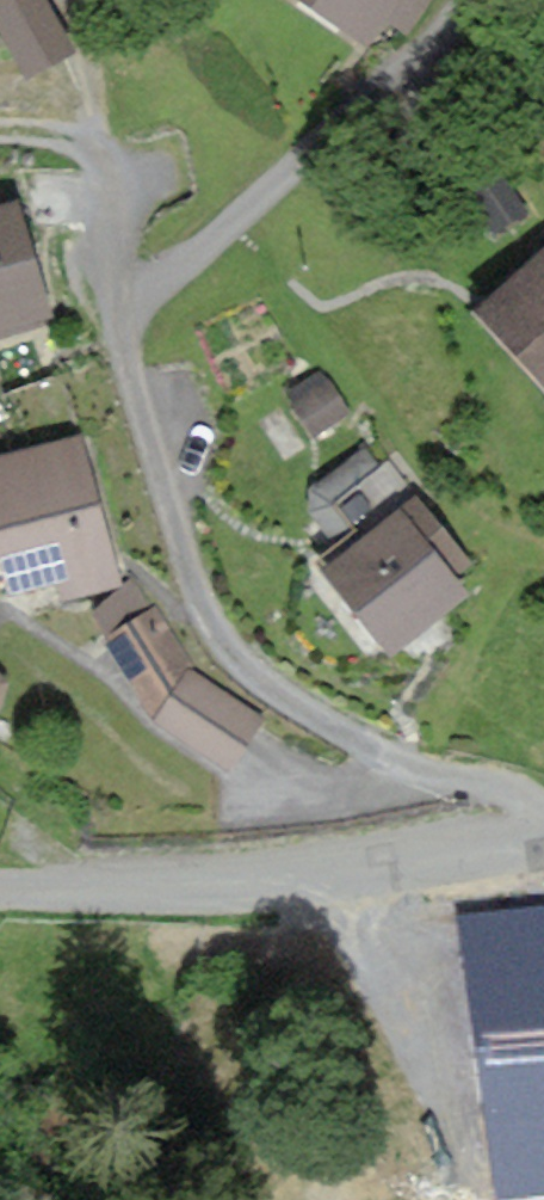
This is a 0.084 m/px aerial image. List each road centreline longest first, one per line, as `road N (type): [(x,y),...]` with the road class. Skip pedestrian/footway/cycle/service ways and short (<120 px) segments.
road 1 (residential): [(543,813),(511,793),(351,736),(267,683),(222,639),(174,523),(130,367),(107,175),(73,141),(0,132)]
road 2 (unclassified): [(543,842),(240,882),(138,891),(0,888)]

